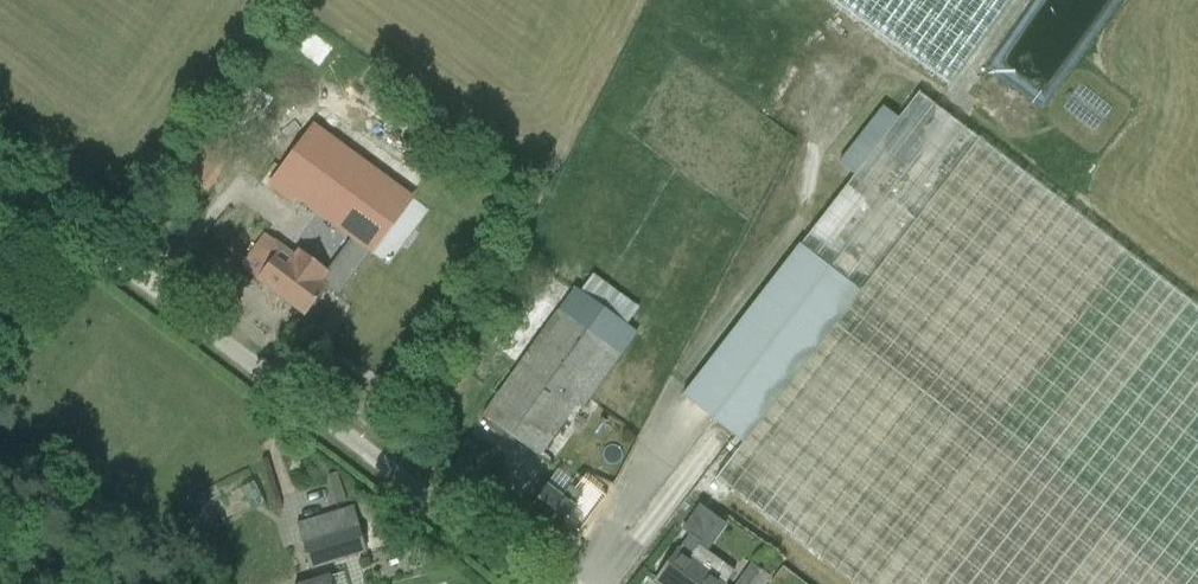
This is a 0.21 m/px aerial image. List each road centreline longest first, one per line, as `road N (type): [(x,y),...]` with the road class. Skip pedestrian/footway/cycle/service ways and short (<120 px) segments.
road 1 (unclassified): [(541,583),(118,260)]
road 2 (track): [(118,260),(0,182)]

